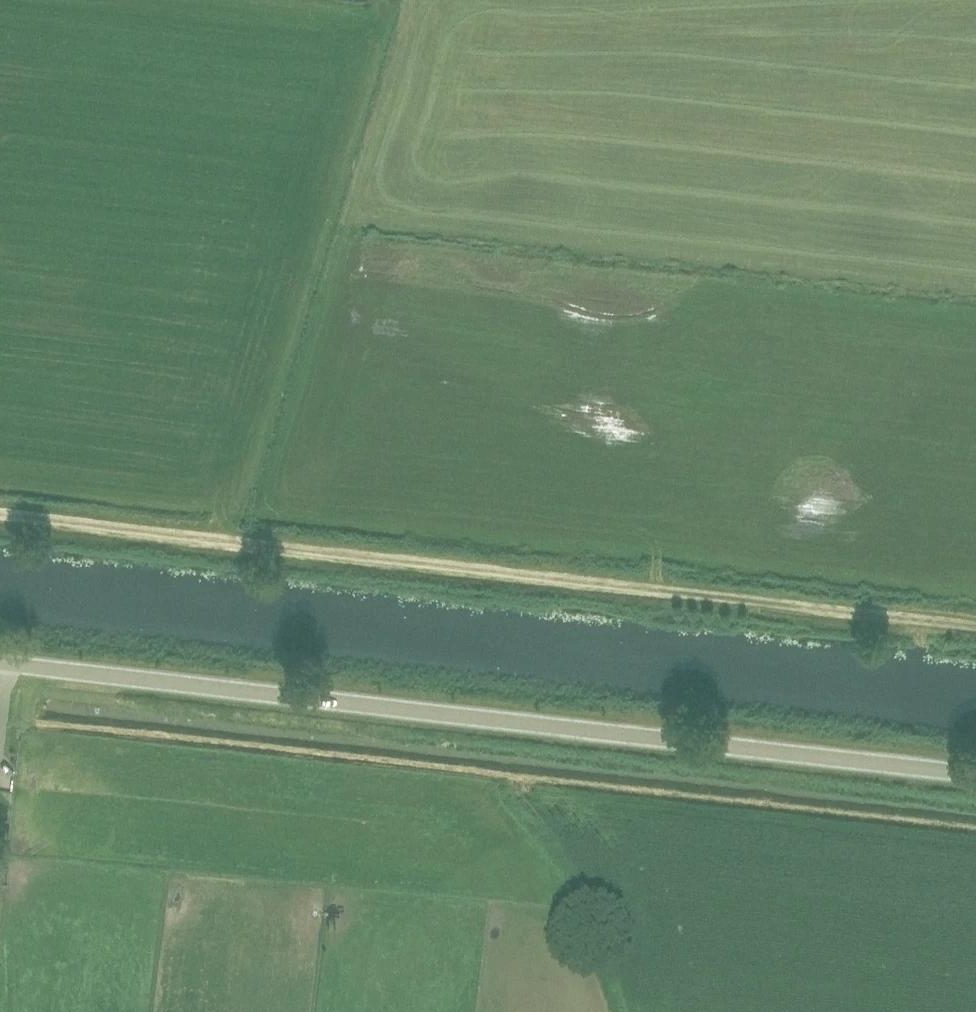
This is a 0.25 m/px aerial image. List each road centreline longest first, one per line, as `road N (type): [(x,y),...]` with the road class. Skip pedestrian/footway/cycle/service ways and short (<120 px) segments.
road 1 (track): [(0,515),(975,627)]
road 2 (unclassified): [(975,776),(0,665)]

